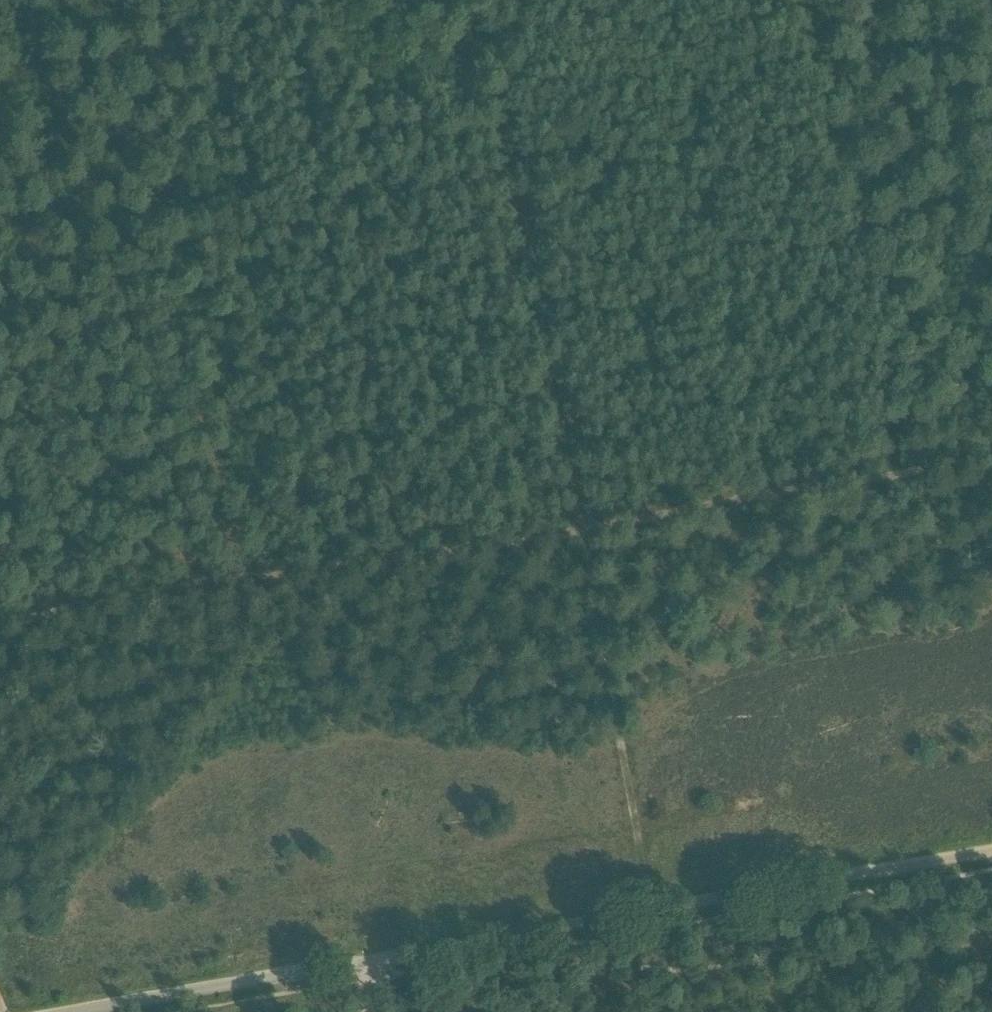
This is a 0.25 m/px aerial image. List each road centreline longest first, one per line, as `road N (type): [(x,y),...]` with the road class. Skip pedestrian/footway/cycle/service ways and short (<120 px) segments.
road 1 (track): [(0,613),(991,458)]
road 2 (track): [(368,961),(991,854)]
road 3 (unclassified): [(80,1011),(368,961)]

